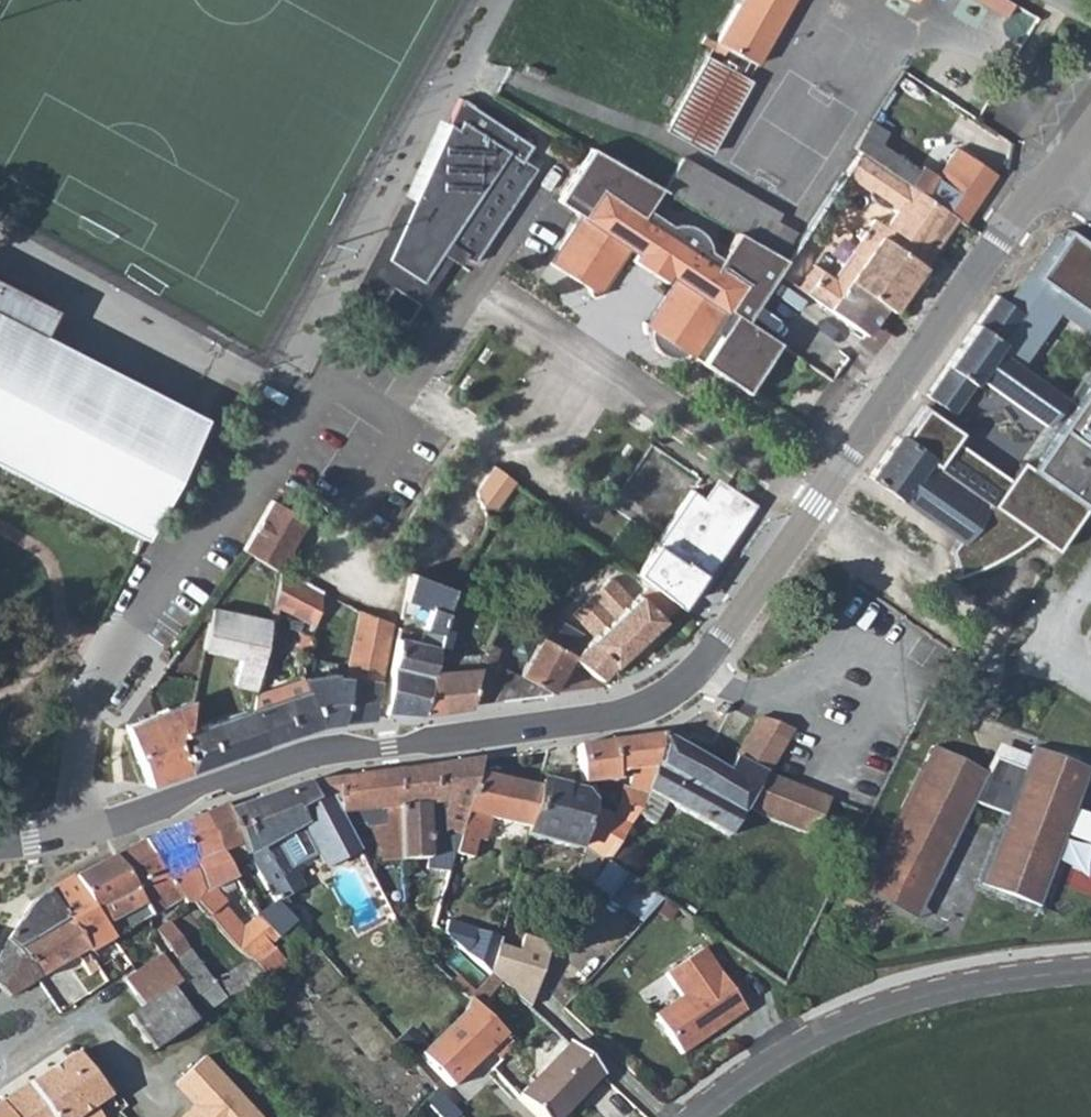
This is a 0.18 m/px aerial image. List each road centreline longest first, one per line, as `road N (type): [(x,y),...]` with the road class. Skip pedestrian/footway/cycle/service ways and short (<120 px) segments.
road 1 (tertiary): [(44,842),(149,814),(302,754),(615,716),(663,695),(721,639),(1008,230),(1056,173)]
road 2 (residential): [(44,842),(84,704),(103,673),(215,511),(263,484),(327,384),(400,430),(345,514)]
road 3 (residential): [(694,1116),(799,1045),(904,1001),(1090,972)]

